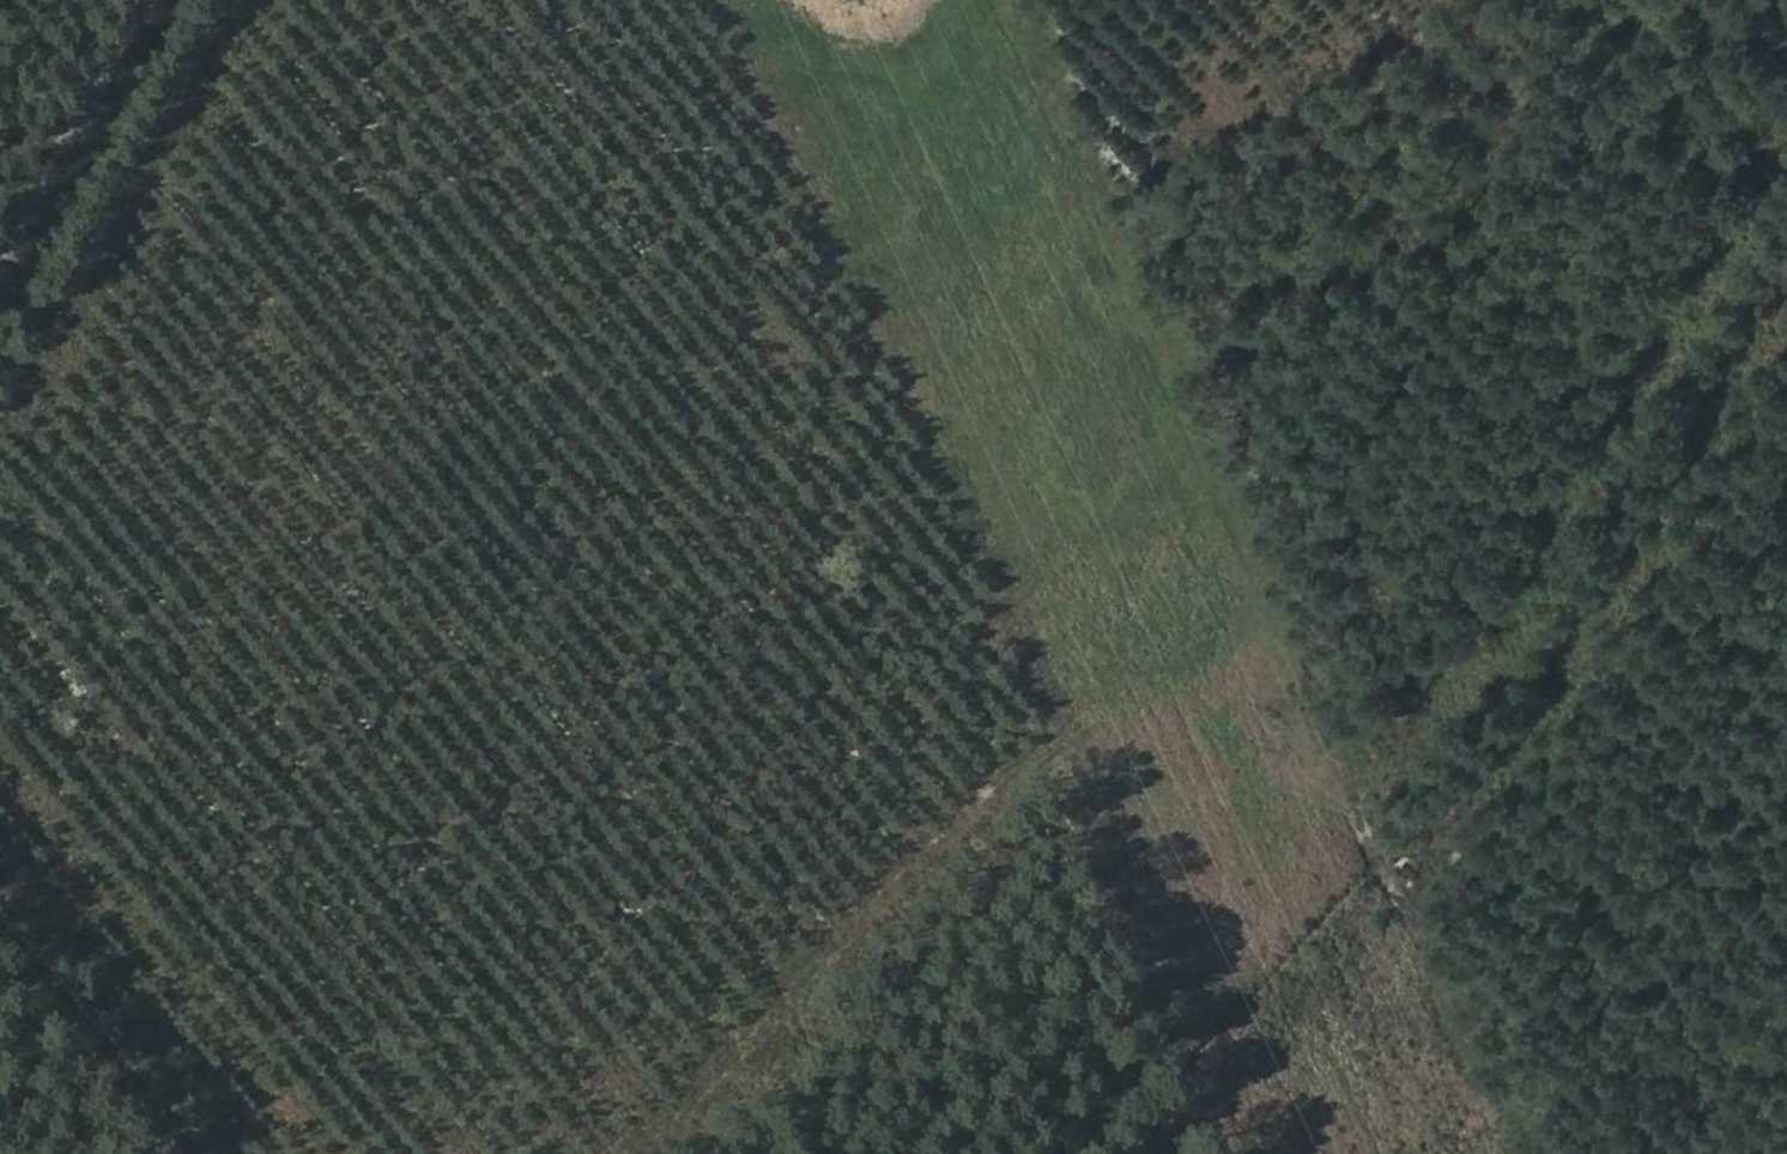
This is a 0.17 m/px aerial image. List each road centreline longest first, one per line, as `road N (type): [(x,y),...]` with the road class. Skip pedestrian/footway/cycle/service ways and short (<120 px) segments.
road 1 (track): [(0,824),(285,1153)]
road 2 (track): [(0,312),(165,0)]

